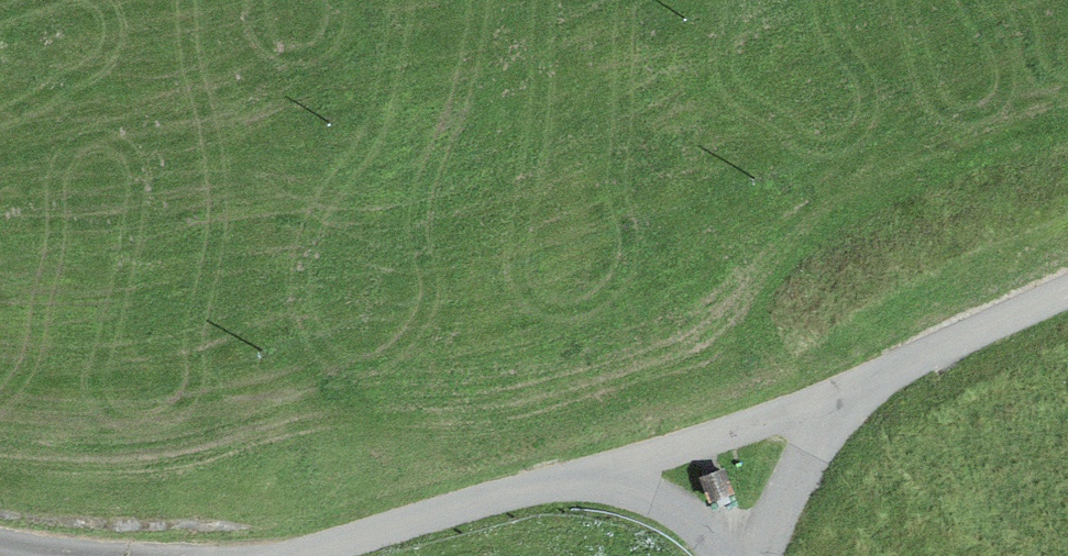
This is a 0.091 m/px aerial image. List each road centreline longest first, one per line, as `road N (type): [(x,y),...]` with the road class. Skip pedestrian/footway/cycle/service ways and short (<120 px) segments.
road 1 (unclassified): [(586,477),(863,383)]
road 2 (unclassified): [(312,555),(586,477)]
road 3 (unclassified): [(863,383),(1067,295)]
road 4 (unclassified): [(863,383),(795,471),(755,555)]
road 5 (unclassified): [(586,477),(669,503),(731,555)]

